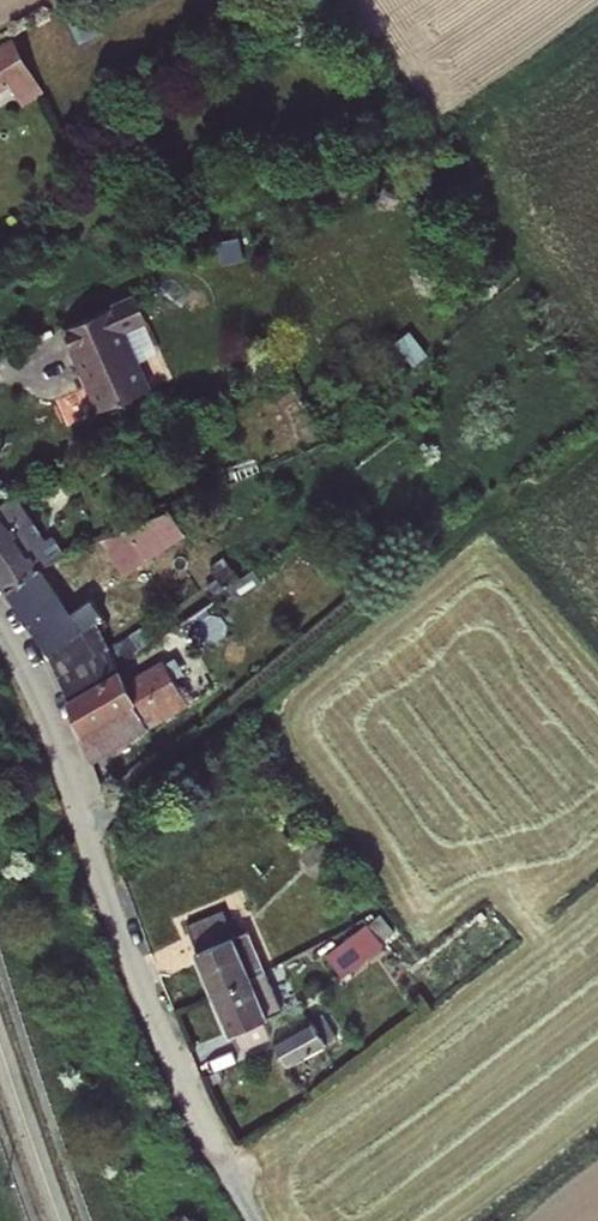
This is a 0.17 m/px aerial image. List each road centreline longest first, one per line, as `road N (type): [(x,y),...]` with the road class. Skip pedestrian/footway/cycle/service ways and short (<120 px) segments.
road 1 (unclassified): [(0,629),(35,684),(142,1010),(250,1220)]
road 2 (residential): [(0,1050),(60,1220)]

